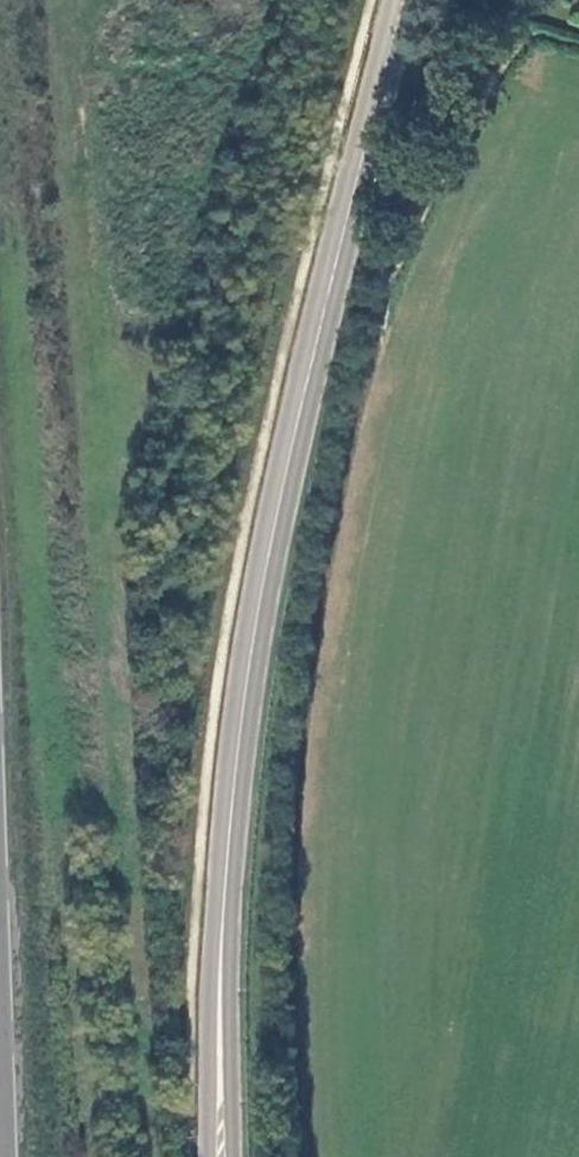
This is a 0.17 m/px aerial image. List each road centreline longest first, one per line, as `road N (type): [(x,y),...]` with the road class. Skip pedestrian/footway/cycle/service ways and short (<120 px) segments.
road 1 (tertiary): [(404,0),(269,545),(236,757),(221,985),(224,1156)]

